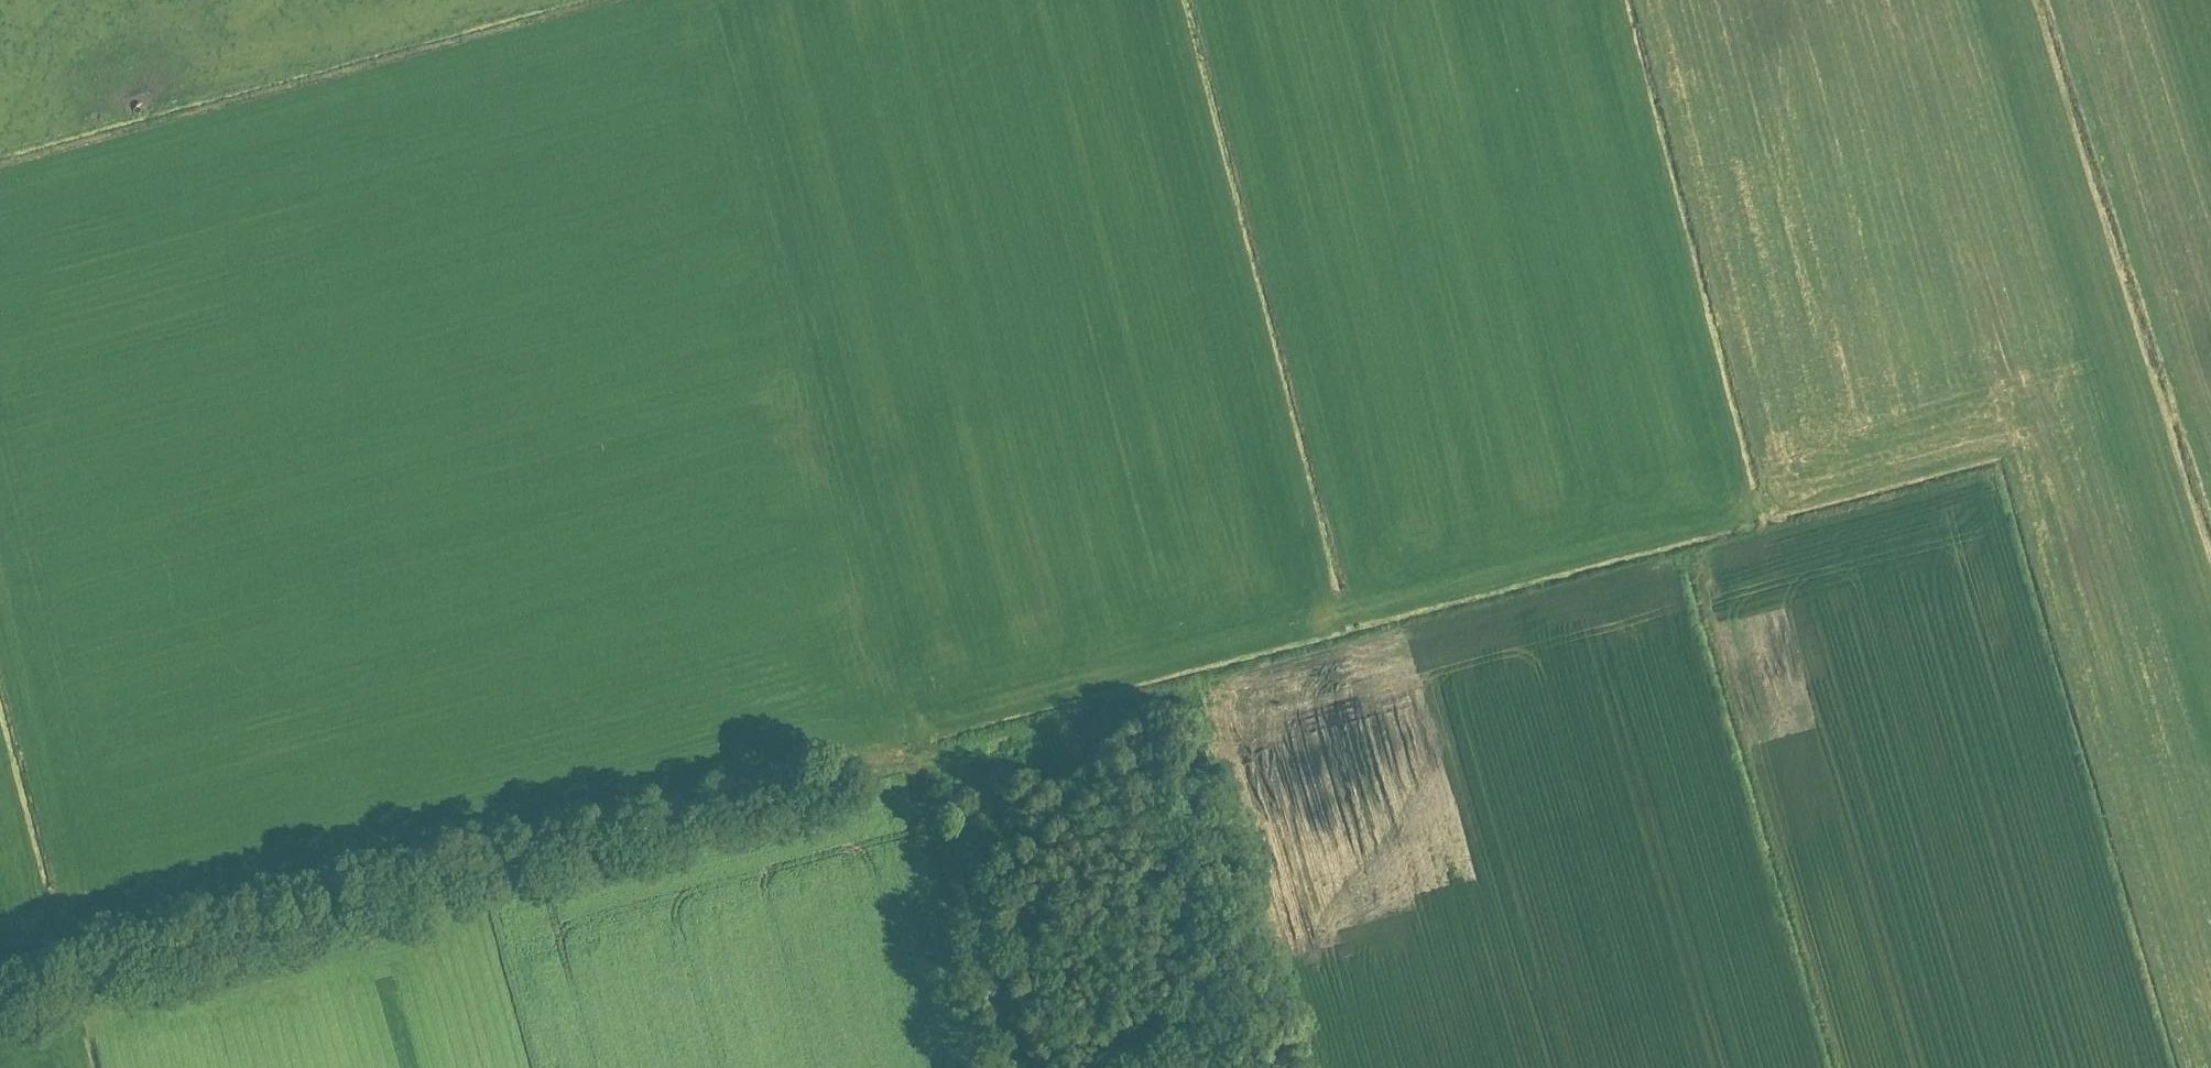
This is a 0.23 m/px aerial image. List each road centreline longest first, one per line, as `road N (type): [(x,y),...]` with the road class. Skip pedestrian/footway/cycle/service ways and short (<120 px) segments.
road 1 (track): [(1022,1067),(917,769),(881,768),(0,996)]

